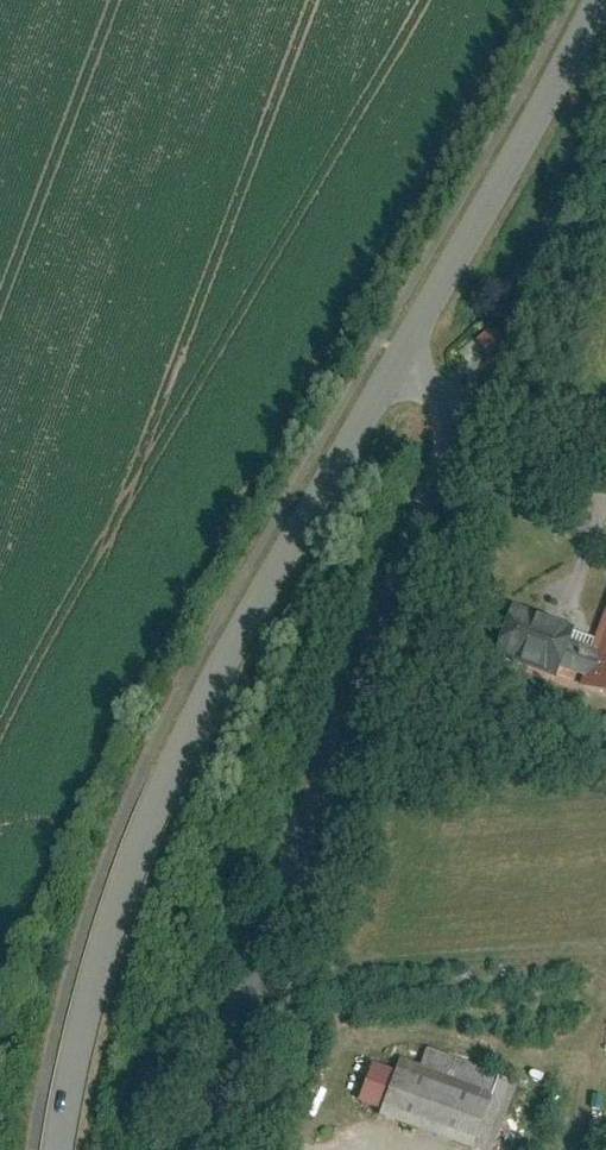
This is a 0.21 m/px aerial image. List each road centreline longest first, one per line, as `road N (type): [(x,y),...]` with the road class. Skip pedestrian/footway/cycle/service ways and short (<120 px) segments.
road 1 (unclassified): [(193,1149),(352,709),(455,478),(463,432),(445,395),(398,371)]
road 2 (tertiary): [(398,371),(225,664),(158,809),(113,914),(56,1149)]
road 3 (tertiary): [(604,0),(509,186),(398,371)]

